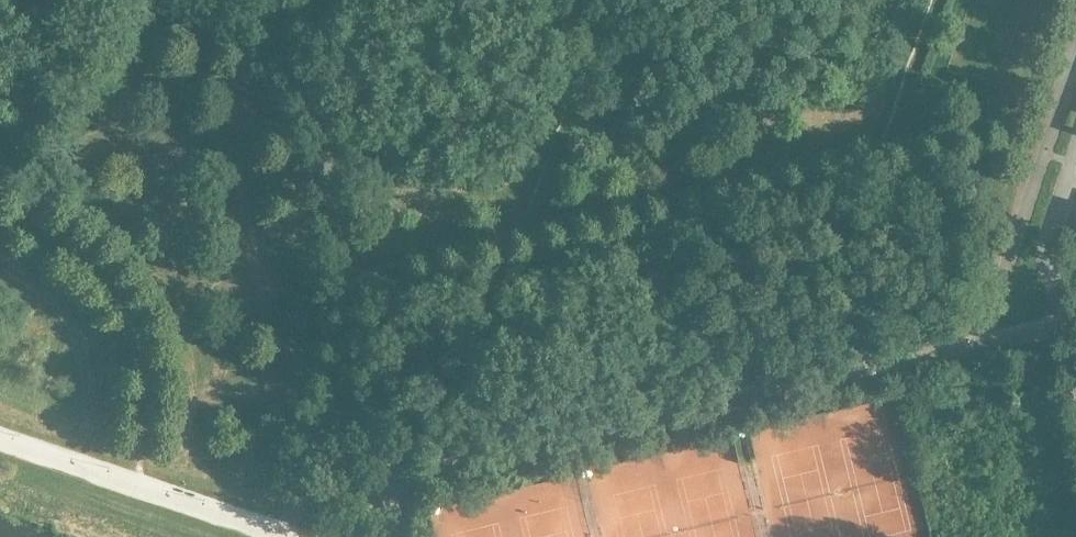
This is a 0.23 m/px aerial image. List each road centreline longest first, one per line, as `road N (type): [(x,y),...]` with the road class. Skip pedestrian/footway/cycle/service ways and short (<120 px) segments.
road 1 (unclassified): [(1075,383),(1048,234),(1072,165)]

